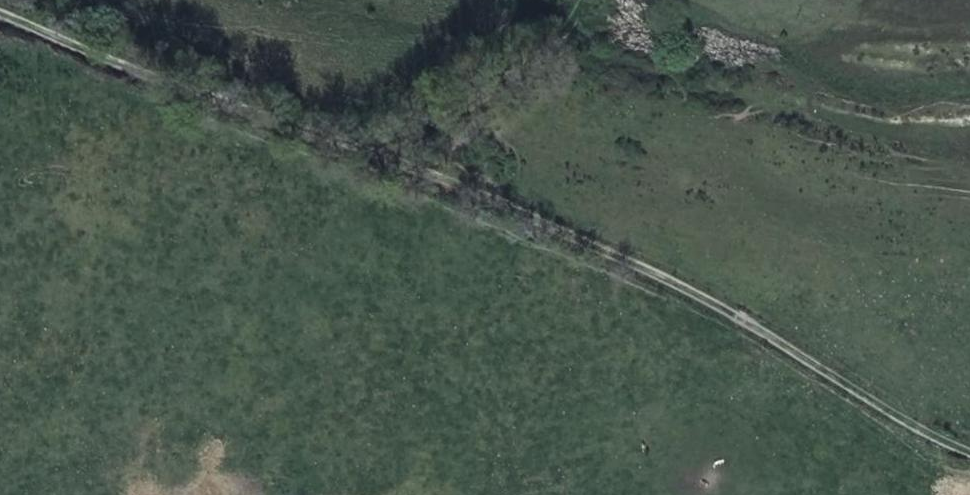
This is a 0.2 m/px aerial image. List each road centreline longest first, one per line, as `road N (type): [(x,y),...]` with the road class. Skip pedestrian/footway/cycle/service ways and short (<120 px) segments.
road 1 (track): [(0,5),(726,296),(969,453)]
road 2 (track): [(360,149),(526,79),(572,0)]

